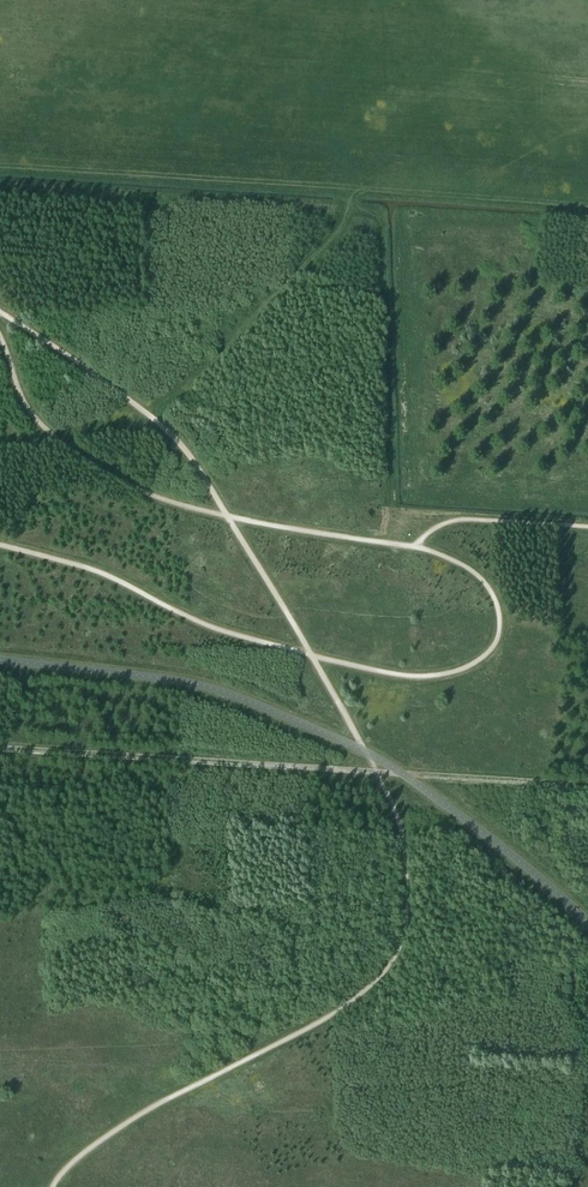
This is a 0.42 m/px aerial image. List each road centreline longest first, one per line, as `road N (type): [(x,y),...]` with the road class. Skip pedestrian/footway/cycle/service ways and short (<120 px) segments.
road 1 (track): [(587,206),(0,167)]
road 2 (track): [(587,786),(0,749)]
road 3 (track): [(0,444),(100,427),(161,404),(333,237),(350,191)]

